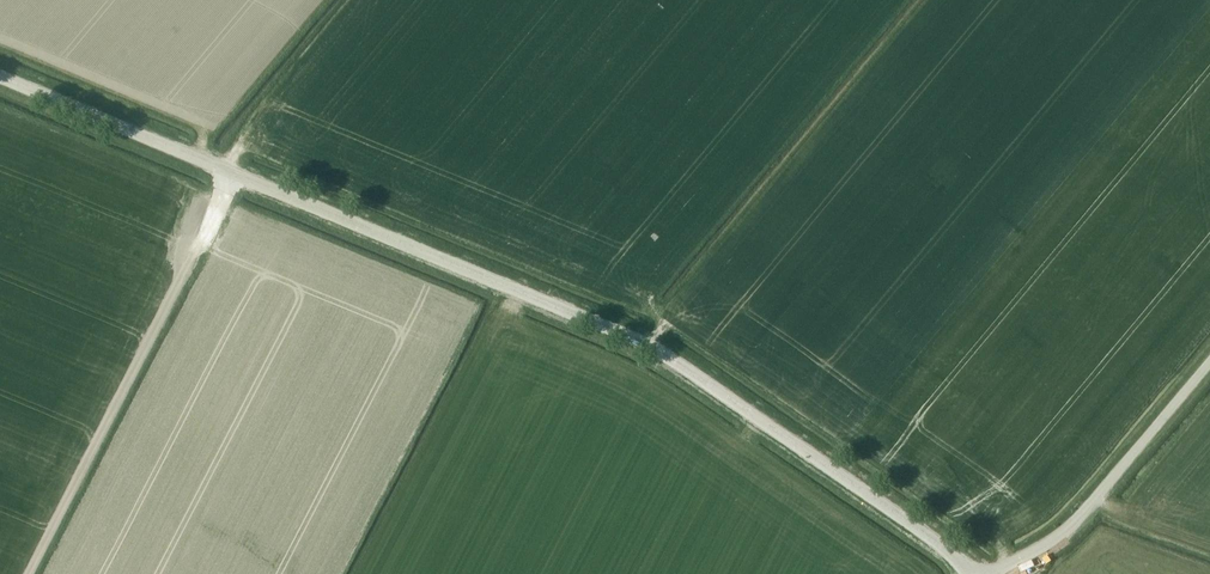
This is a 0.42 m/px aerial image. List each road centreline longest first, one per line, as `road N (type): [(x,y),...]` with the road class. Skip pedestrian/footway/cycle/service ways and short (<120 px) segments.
road 1 (tertiary): [(970,573),(930,536),(654,350),(0,76)]
road 2 (track): [(235,174),(30,573)]
road 3 (unclassified): [(1209,361),(1060,534),(985,573)]

